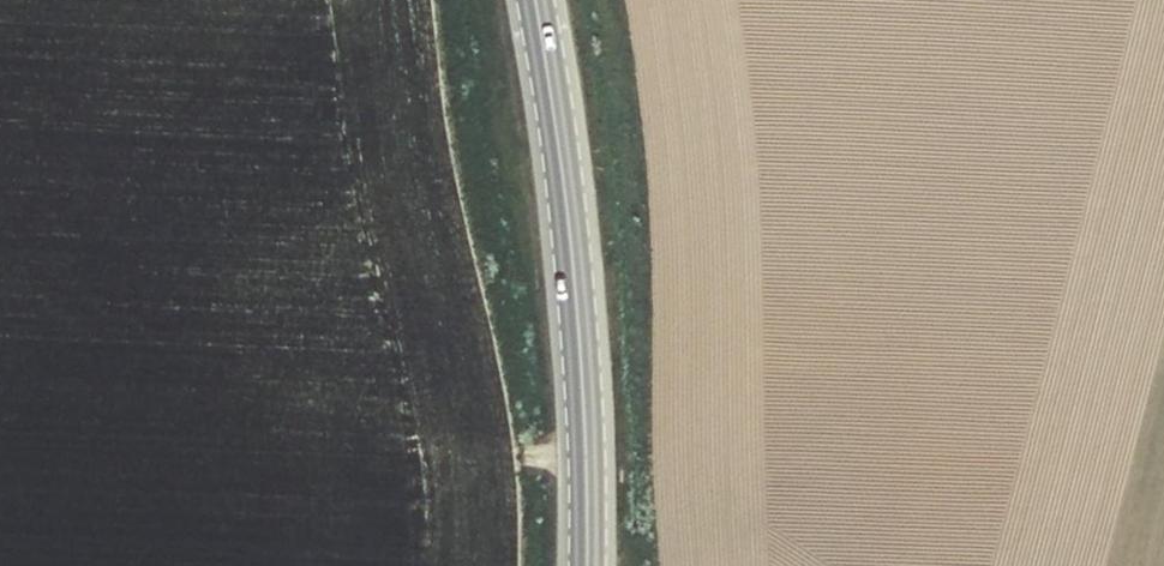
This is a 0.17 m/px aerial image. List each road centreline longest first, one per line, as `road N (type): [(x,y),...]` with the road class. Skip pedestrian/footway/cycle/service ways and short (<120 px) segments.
road 1 (secondary): [(534,0),(575,286),(585,565)]

